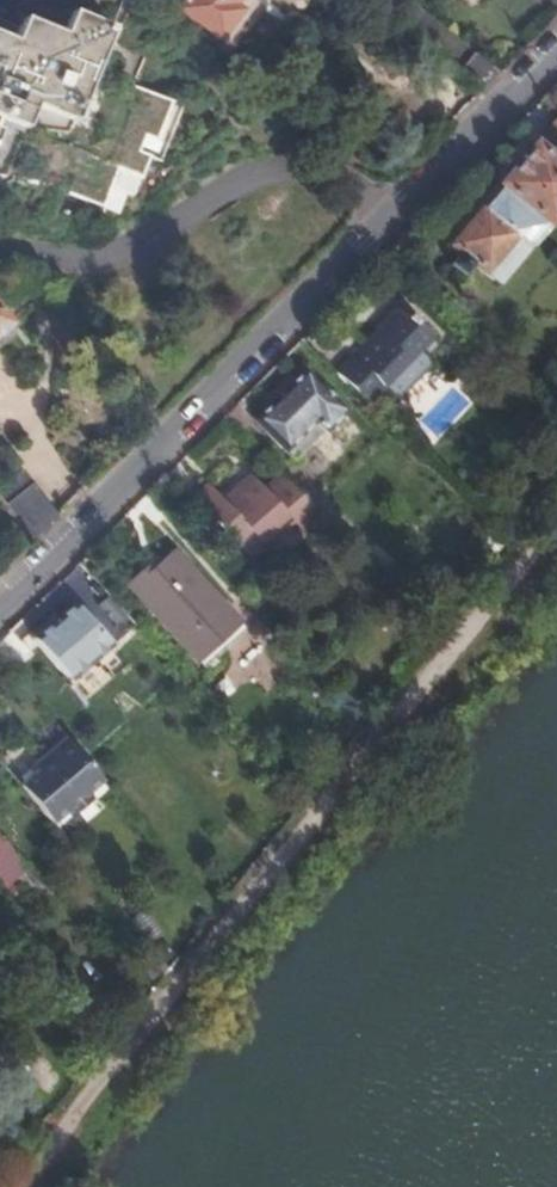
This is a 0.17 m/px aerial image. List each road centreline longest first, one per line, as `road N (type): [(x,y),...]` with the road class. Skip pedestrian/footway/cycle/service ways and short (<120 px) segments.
road 1 (residential): [(0,607),(556,49)]

